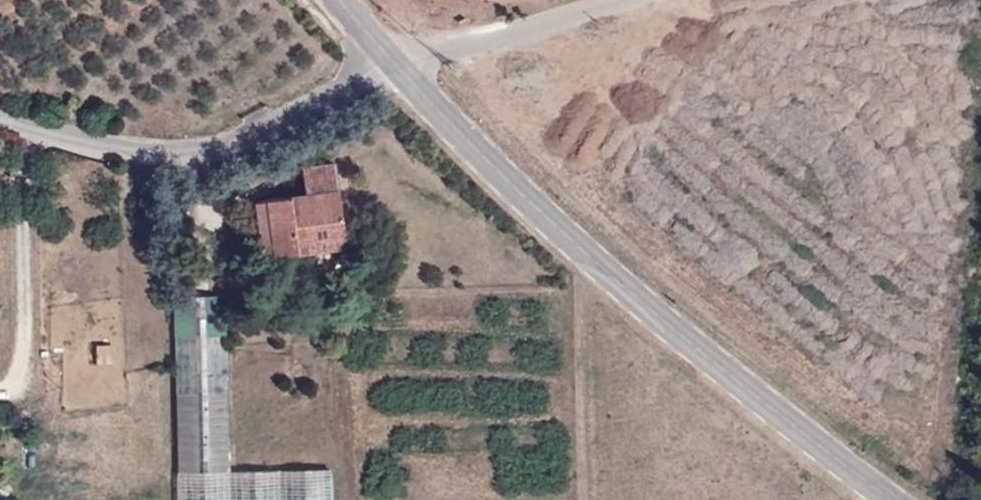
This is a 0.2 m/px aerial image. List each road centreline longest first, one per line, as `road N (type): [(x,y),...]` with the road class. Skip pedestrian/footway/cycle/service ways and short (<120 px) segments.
road 1 (tertiary): [(392,64),(782,432),(878,499)]
road 2 (unclassified): [(392,64),(197,162),(93,148),(0,121)]
road 3 (track): [(24,126),(21,348),(17,375),(0,393)]
road 4 (residential): [(392,64),(615,0)]

